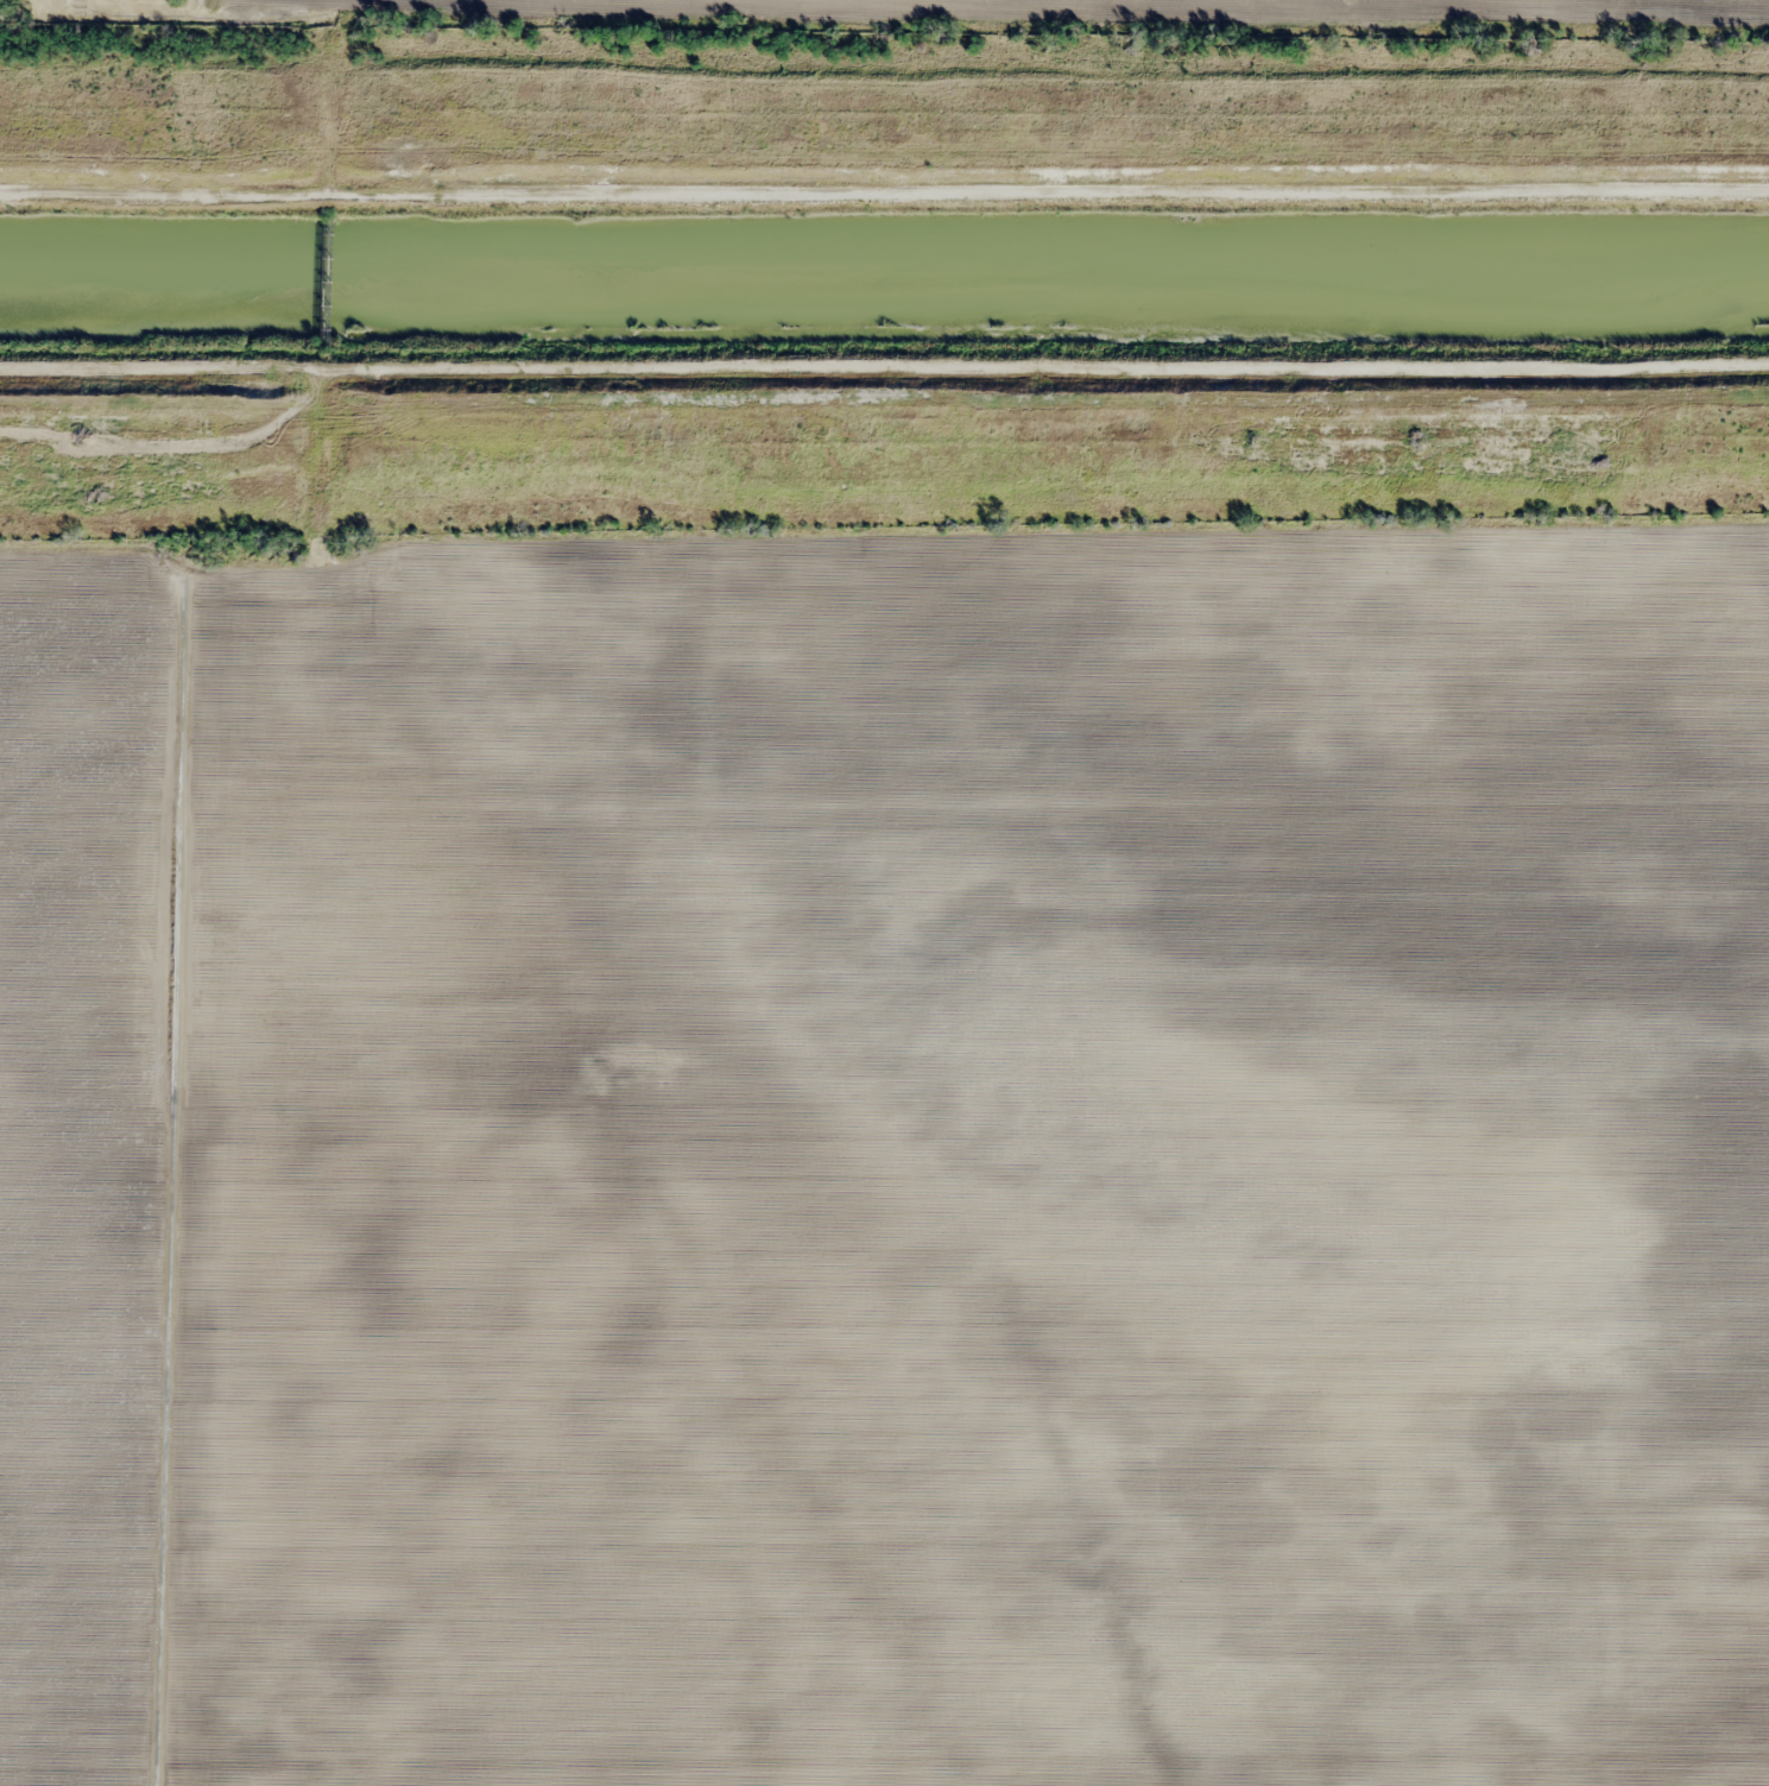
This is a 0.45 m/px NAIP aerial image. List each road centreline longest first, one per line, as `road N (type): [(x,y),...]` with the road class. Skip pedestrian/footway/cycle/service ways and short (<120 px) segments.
road 1 (track): [(154,1785),(186,0)]
road 2 (track): [(0,819),(1768,801)]

